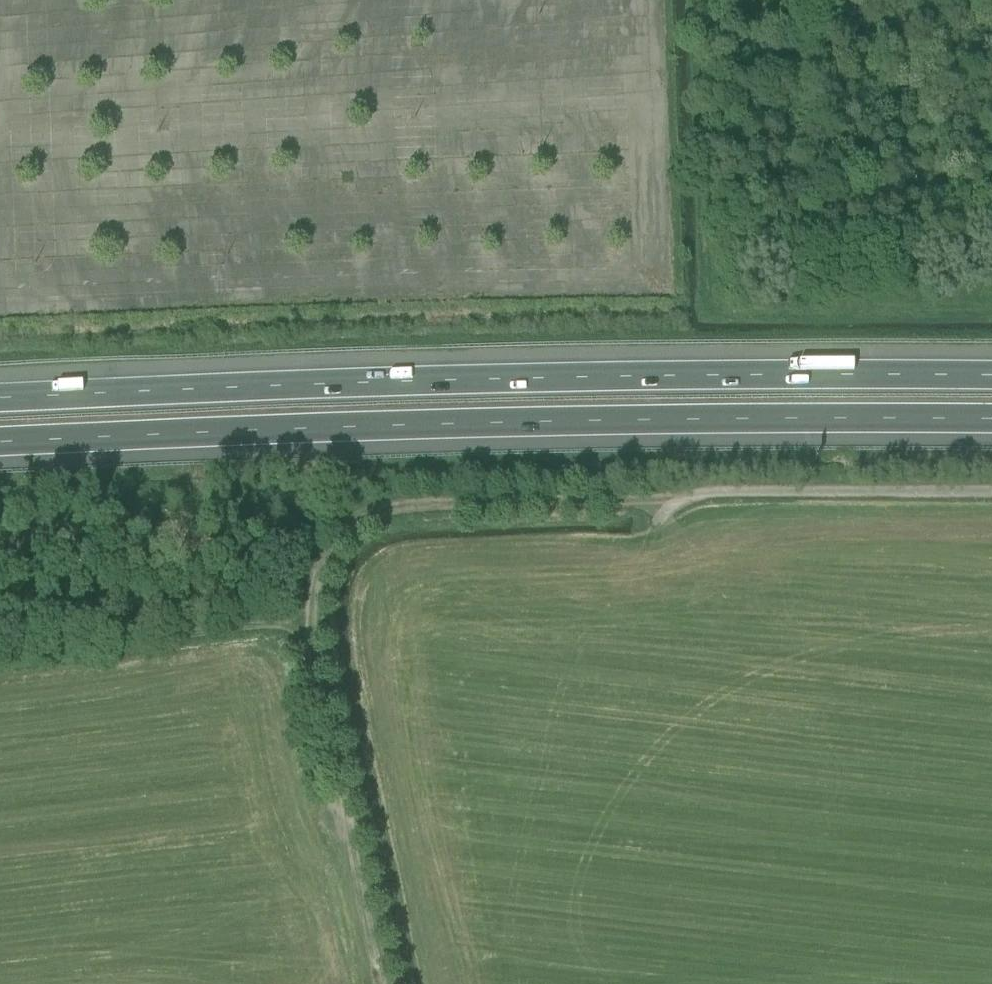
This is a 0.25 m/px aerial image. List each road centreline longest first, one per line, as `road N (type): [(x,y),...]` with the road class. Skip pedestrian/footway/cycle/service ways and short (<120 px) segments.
road 1 (motorway): [(991,373),(0,397)]
road 2 (motorway): [(0,453),(991,432)]
road 3 (track): [(307,627),(312,582),(343,535),(387,515),(660,476)]
road 4 (track): [(385,983),(307,627)]
road 5 (unclassified): [(991,478),(660,476)]
road 6 (track): [(0,663),(307,627)]

